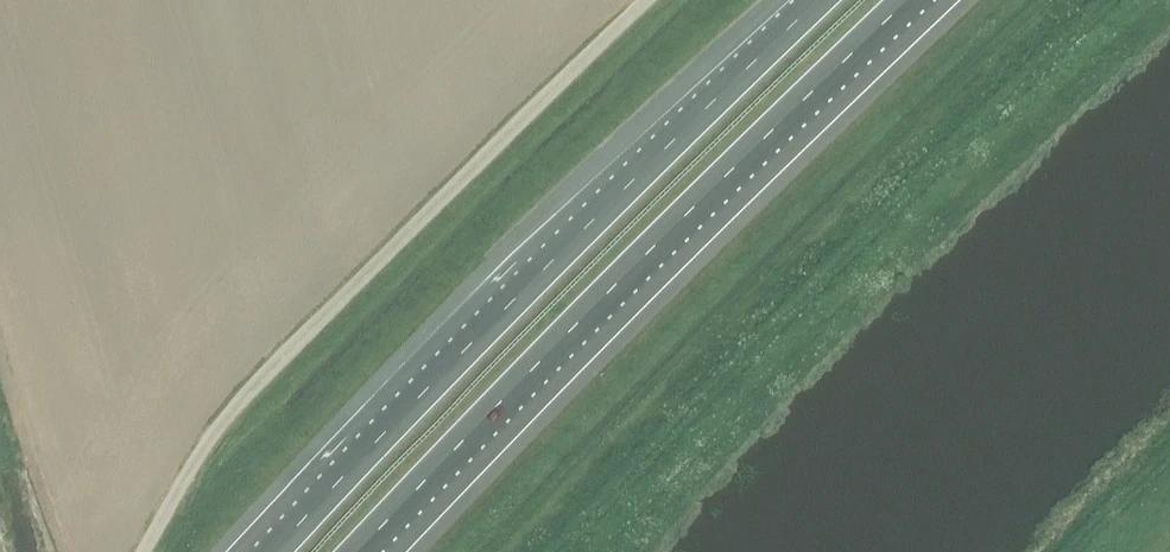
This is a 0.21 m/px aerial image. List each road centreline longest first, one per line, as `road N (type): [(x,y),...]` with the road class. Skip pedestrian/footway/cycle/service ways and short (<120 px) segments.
road 1 (motorway): [(359,551),(679,220),(911,0)]
road 2 (motorway): [(818,0),(459,354),(272,551)]
road 3 (unclassified): [(142,551),(214,434),(272,366),(647,0)]

